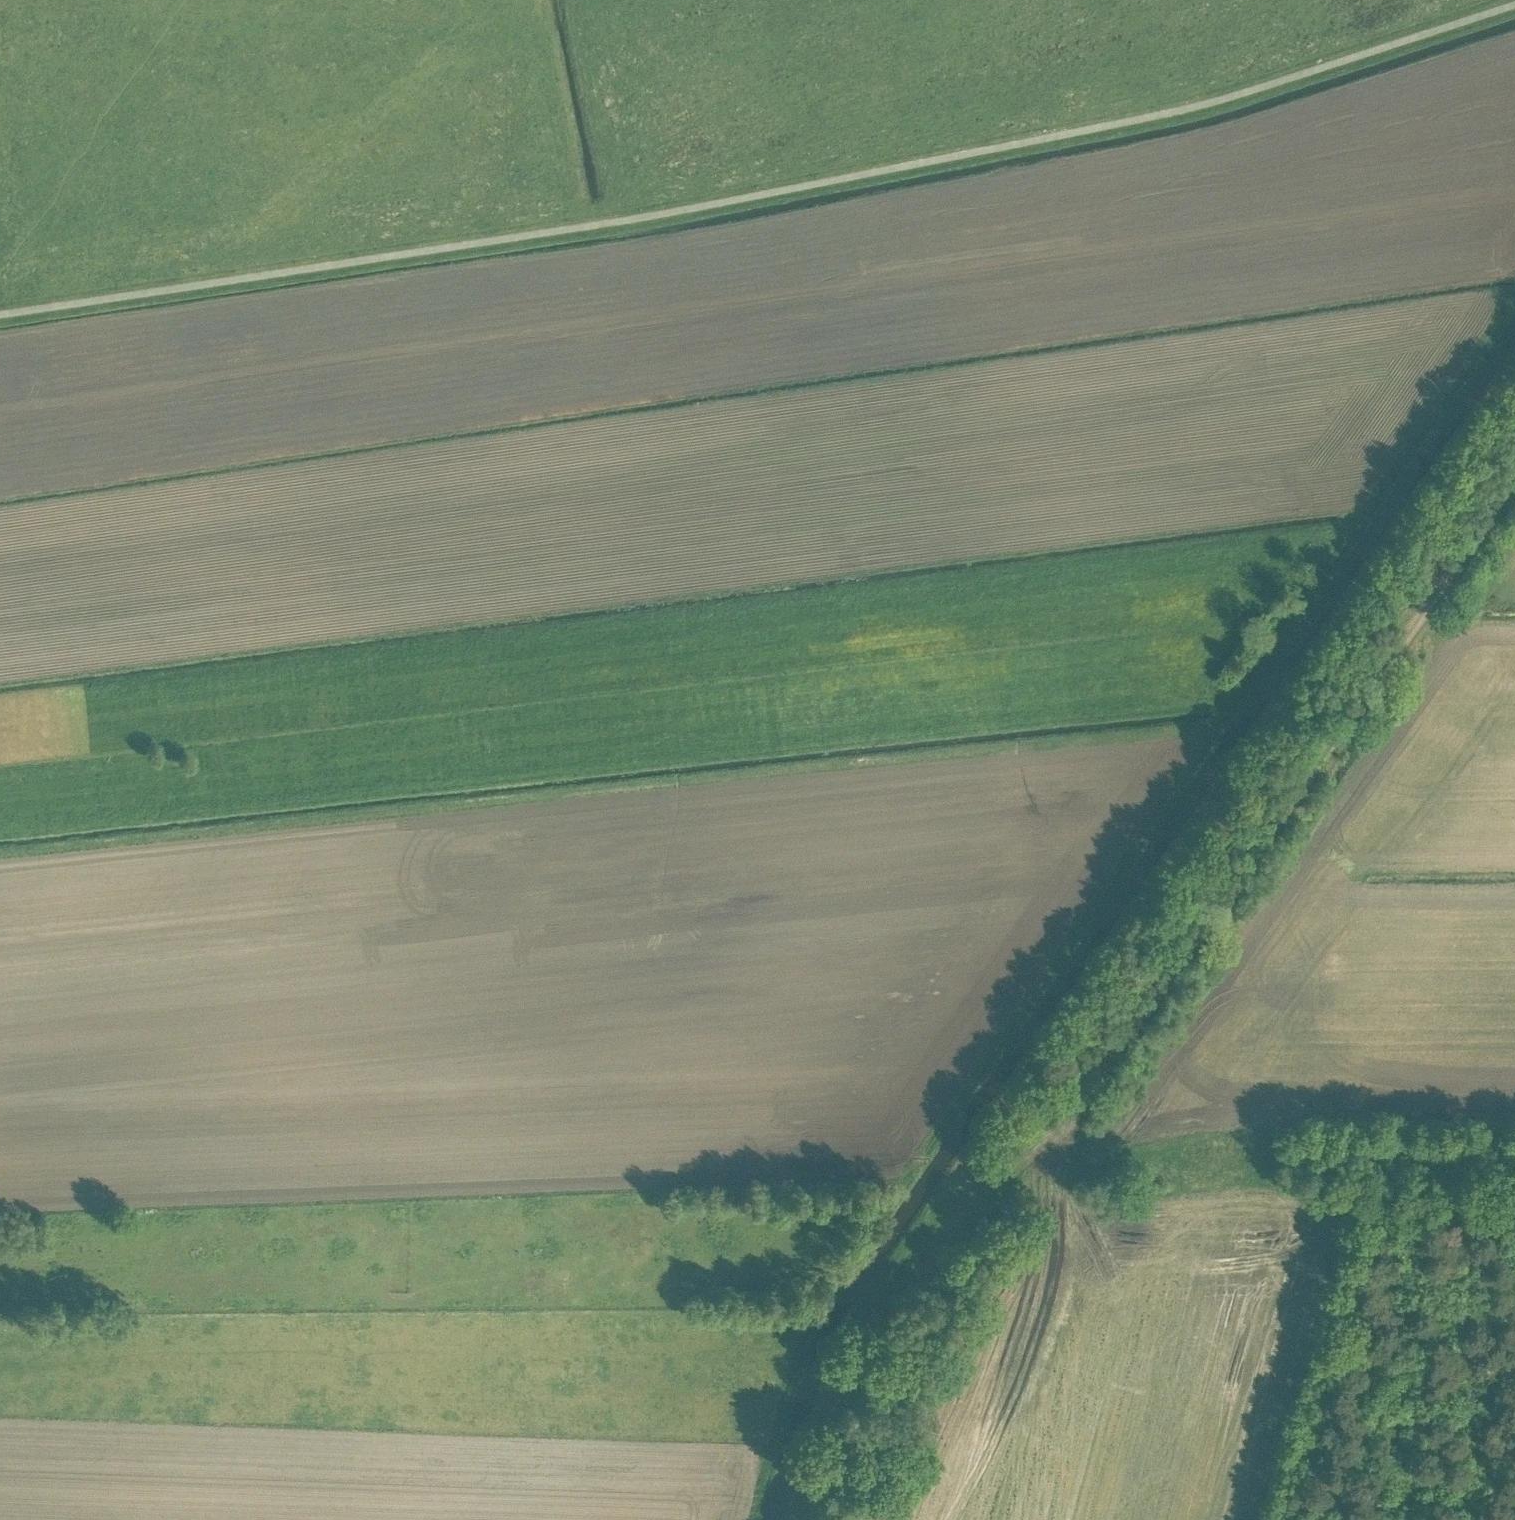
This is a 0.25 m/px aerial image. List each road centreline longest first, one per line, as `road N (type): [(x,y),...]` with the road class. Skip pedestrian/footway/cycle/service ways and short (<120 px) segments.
road 1 (track): [(1514,490),(1094,1104),(963,1210),(900,1291),(859,1368),(819,1519)]

